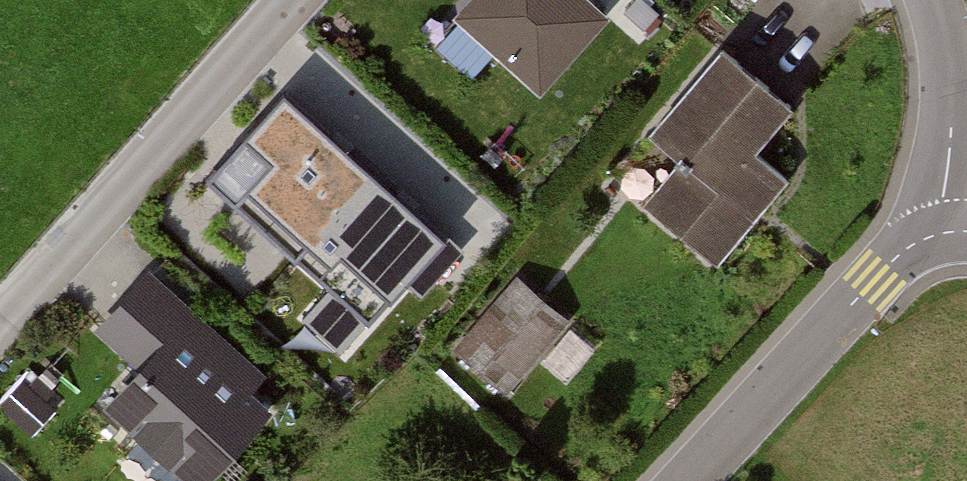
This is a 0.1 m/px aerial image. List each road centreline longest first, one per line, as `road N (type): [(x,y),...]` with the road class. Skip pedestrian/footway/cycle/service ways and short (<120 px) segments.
road 1 (residential): [(297,0),(0,332)]
road 2 (residential): [(686,480),(906,250),(947,231)]
road 3 (residential): [(947,231),(953,92)]

